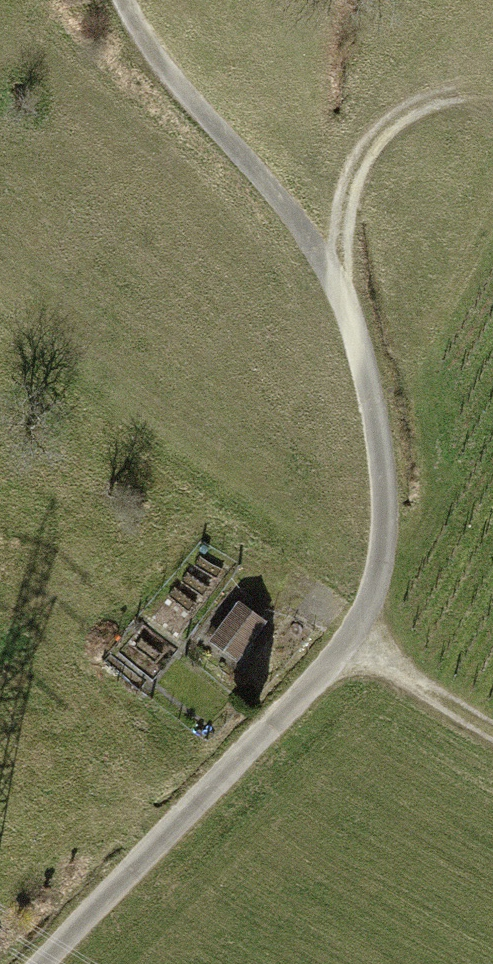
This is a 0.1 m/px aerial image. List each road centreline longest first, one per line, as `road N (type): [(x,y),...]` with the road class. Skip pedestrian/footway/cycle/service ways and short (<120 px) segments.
road 1 (track): [(127,0),(184,89),(334,264),(368,371),(382,466),(382,541),(370,604),(349,649),(42,963)]
road 2 (track): [(334,264),(376,139),(440,95),(492,85)]
road 3 (track): [(349,649),(492,728)]

